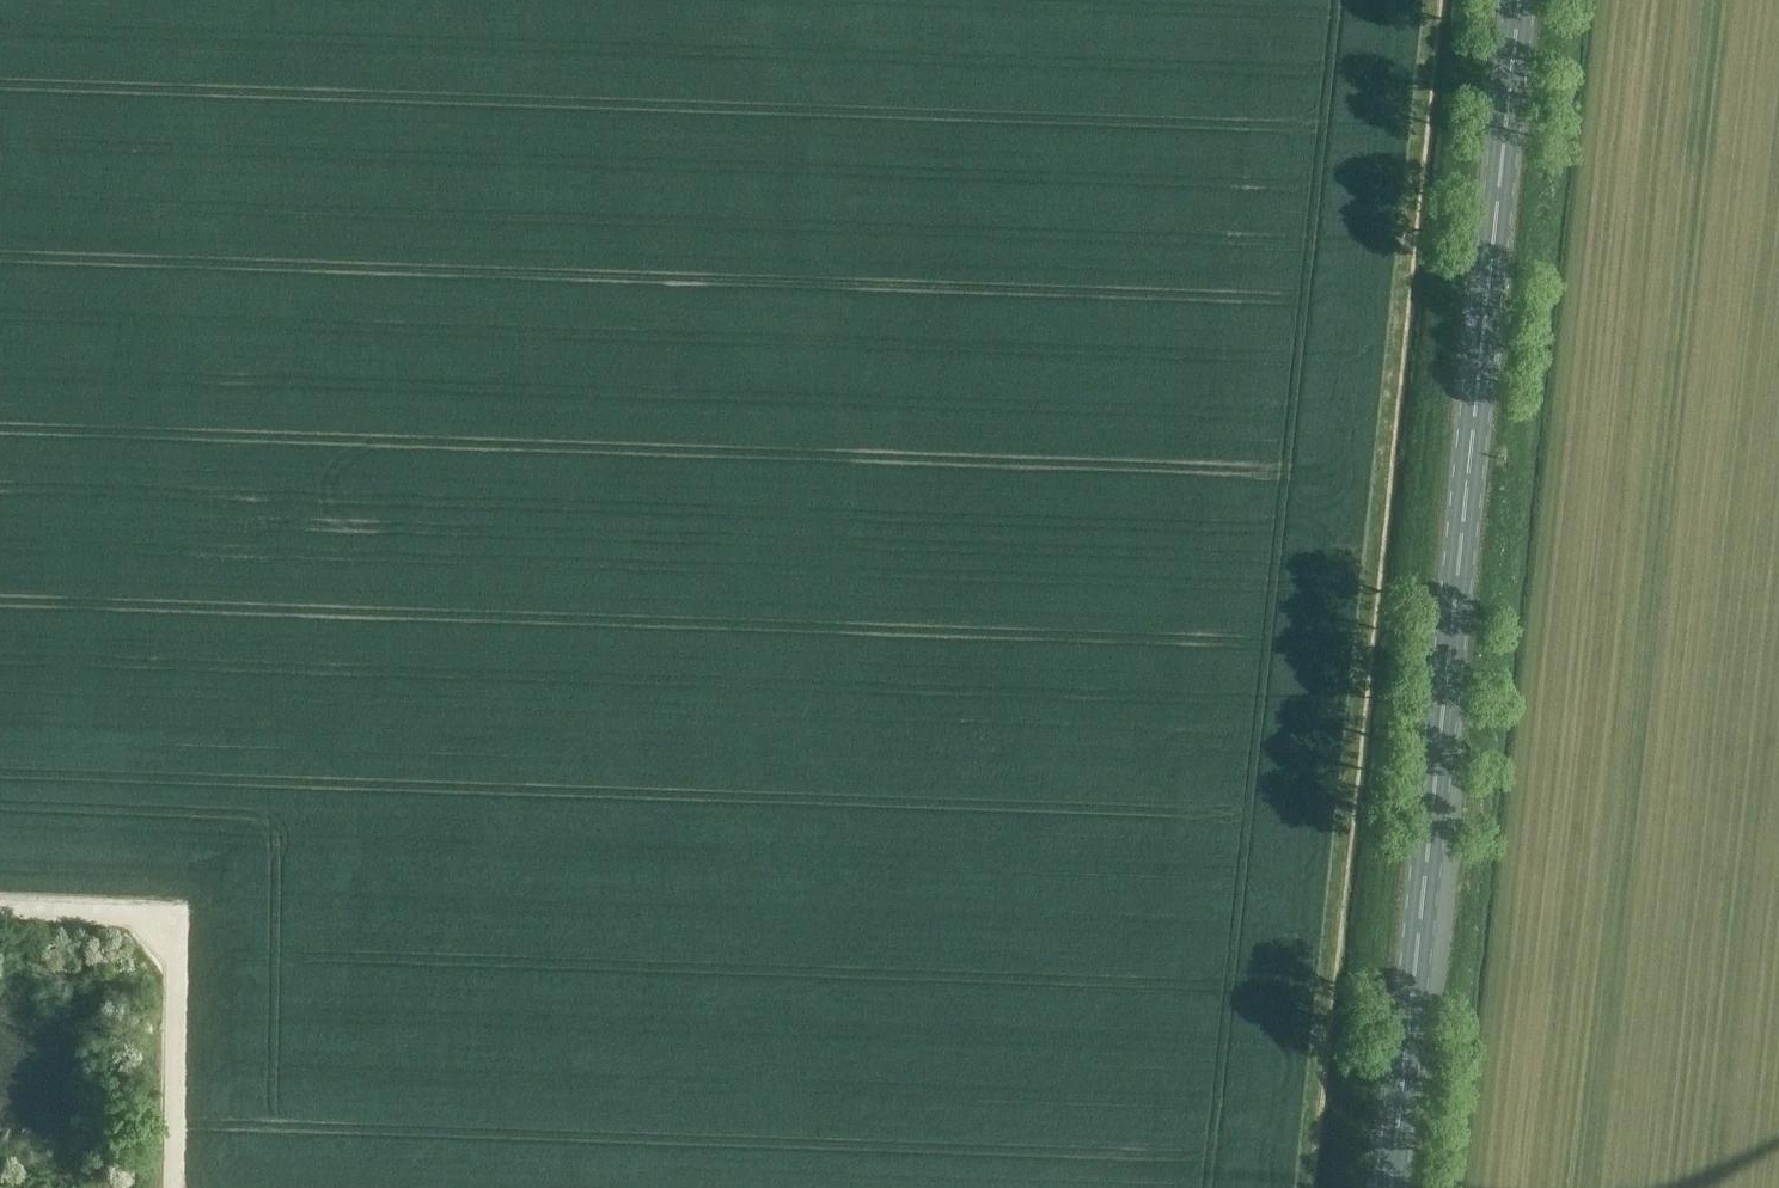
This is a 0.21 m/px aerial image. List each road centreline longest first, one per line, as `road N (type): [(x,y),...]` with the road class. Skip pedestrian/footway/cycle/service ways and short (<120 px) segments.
road 1 (primary): [(1390,1187),(1519,0)]

